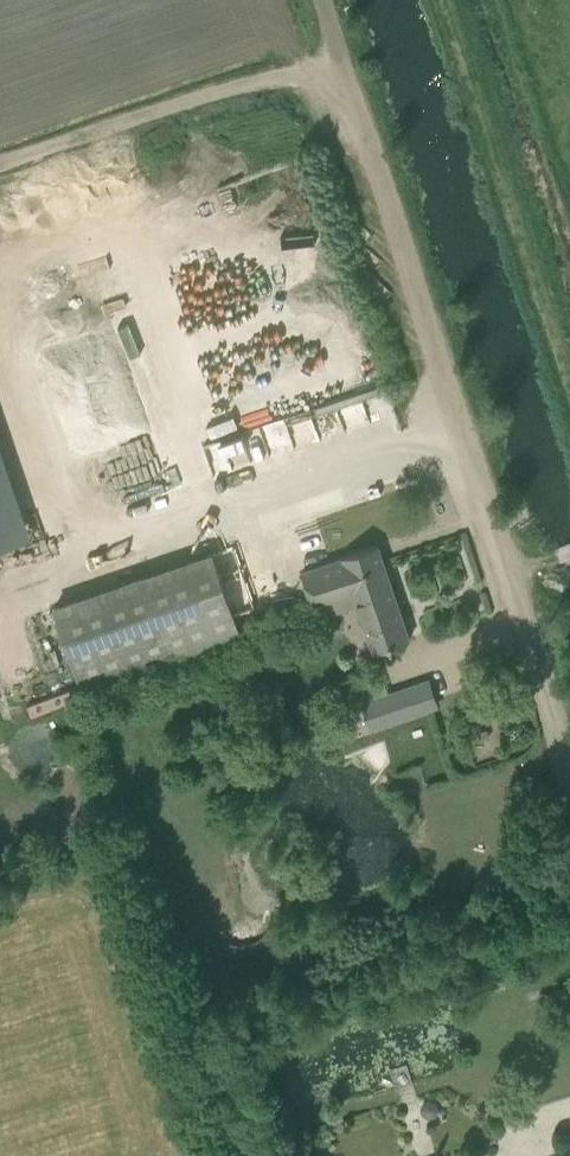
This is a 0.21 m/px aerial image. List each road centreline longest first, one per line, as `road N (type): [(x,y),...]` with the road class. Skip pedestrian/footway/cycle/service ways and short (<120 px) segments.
road 1 (track): [(569,796),(293,0)]
road 2 (track): [(0,244),(339,137)]

